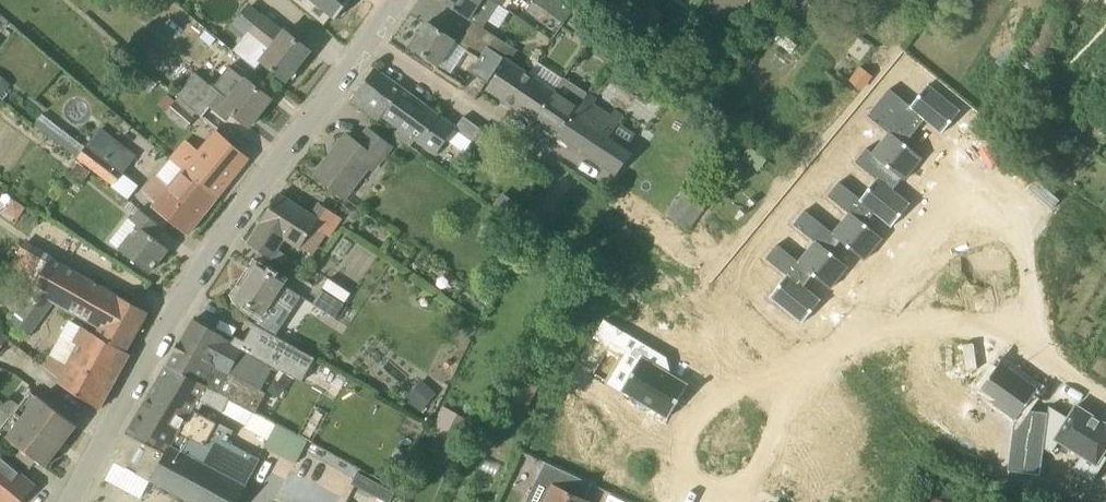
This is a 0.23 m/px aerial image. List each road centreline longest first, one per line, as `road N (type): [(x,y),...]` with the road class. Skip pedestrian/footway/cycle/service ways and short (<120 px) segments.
road 1 (tertiary): [(69,501),(245,205),(398,0)]
road 2 (residential): [(1033,344),(1028,259),(1008,230),(960,206),(939,207),(871,302),(869,334)]
road 3 (residential): [(789,371),(699,417),(680,446),(678,472),(690,488),(724,497),(742,483)]
road 4 (residential): [(1033,344),(982,324),(920,322),(869,334)]
road 5 (residential): [(742,483),(789,371)]

